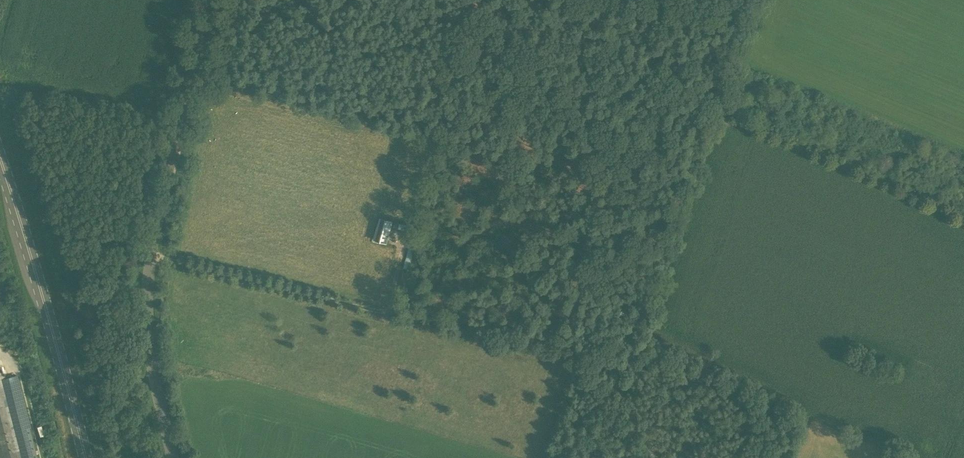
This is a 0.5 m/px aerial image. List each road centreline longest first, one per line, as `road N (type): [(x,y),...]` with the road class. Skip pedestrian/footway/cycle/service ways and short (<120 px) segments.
road 1 (tertiary): [(175,457),(149,311),(157,231),(214,0)]
road 2 (primary): [(85,457),(0,157)]

